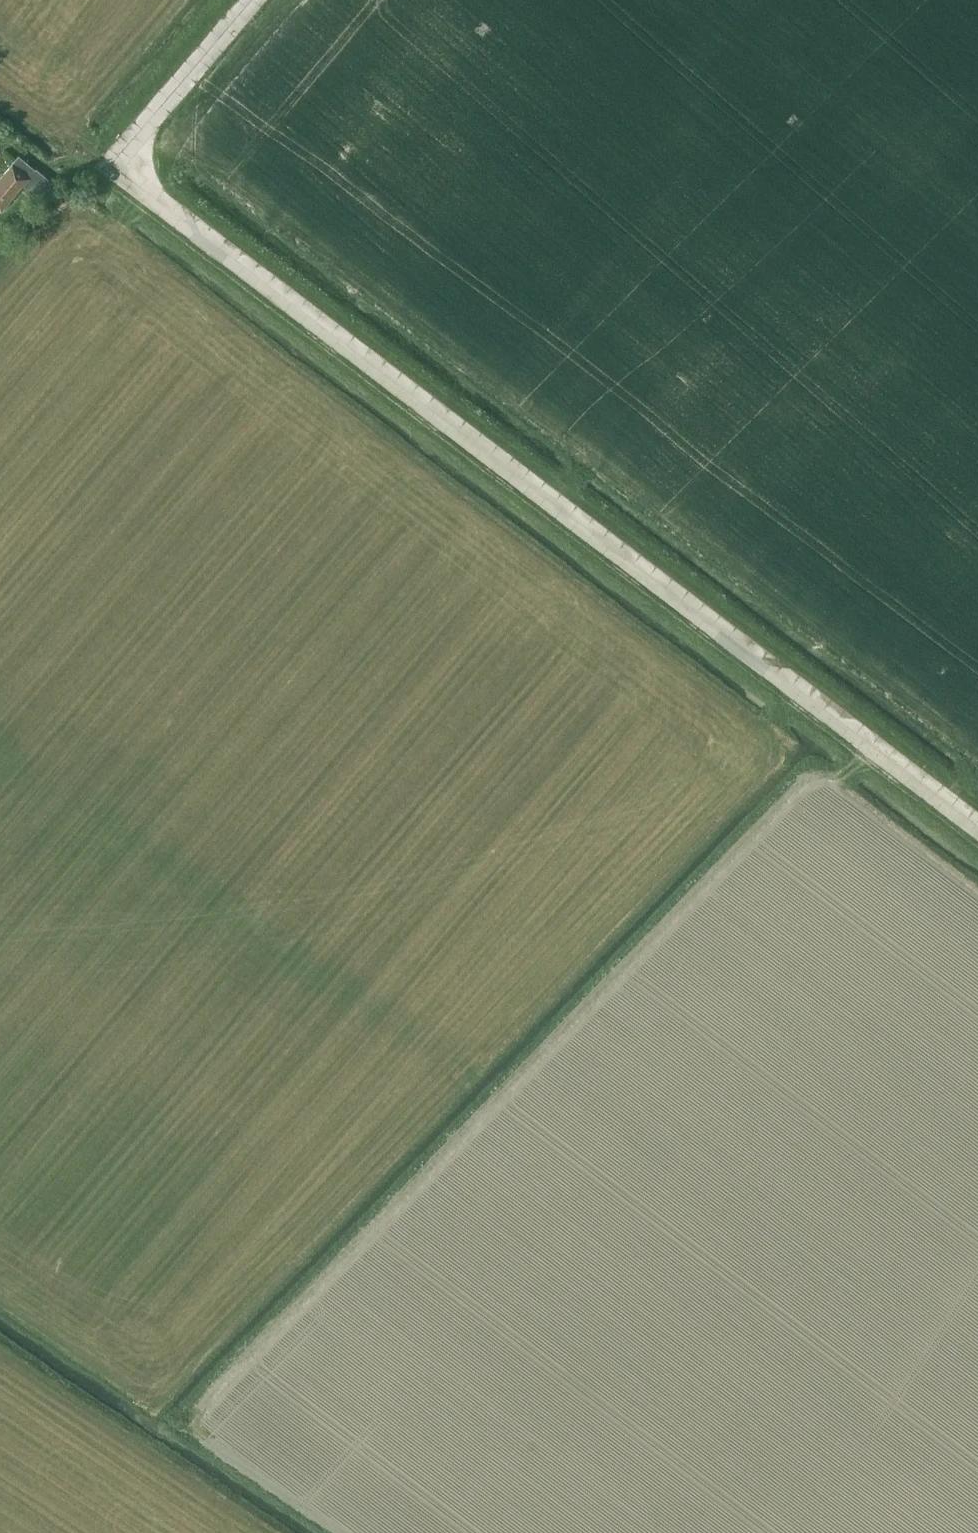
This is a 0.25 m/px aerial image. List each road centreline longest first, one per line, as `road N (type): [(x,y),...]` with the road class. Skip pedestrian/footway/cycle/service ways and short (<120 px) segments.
road 1 (unclassified): [(977,825),(112,164),(252,0)]

